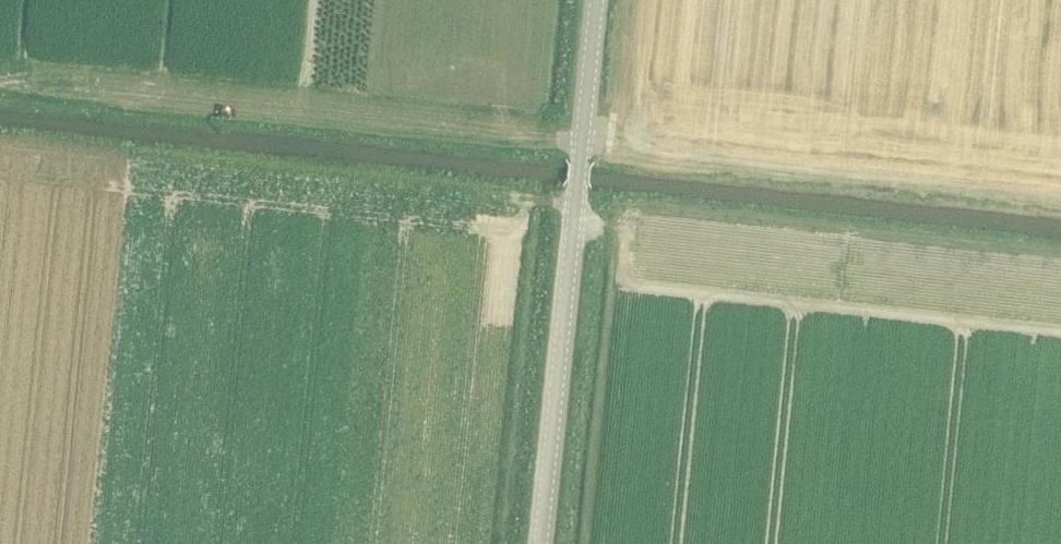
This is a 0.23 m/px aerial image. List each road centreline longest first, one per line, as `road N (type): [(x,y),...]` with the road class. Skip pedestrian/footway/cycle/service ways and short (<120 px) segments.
road 1 (unclassified): [(541,543),(597,0)]

